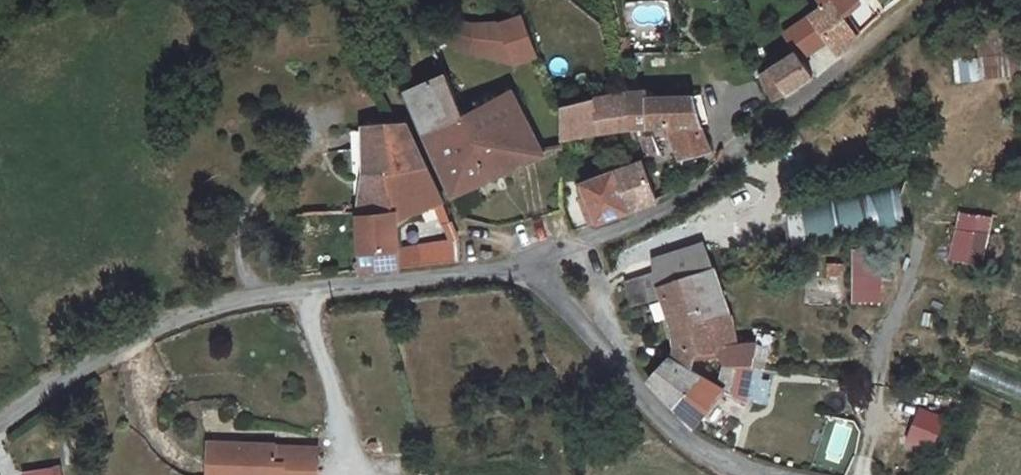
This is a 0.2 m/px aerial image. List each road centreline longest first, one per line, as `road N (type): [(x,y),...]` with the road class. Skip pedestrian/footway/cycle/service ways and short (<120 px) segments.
road 1 (unclassified): [(548,300),(530,276),(235,313),(59,379),(0,426)]
road 2 (residential): [(548,300),(692,224),(913,43)]
road 3 (unclassified): [(751,474),(699,455),(548,300)]

